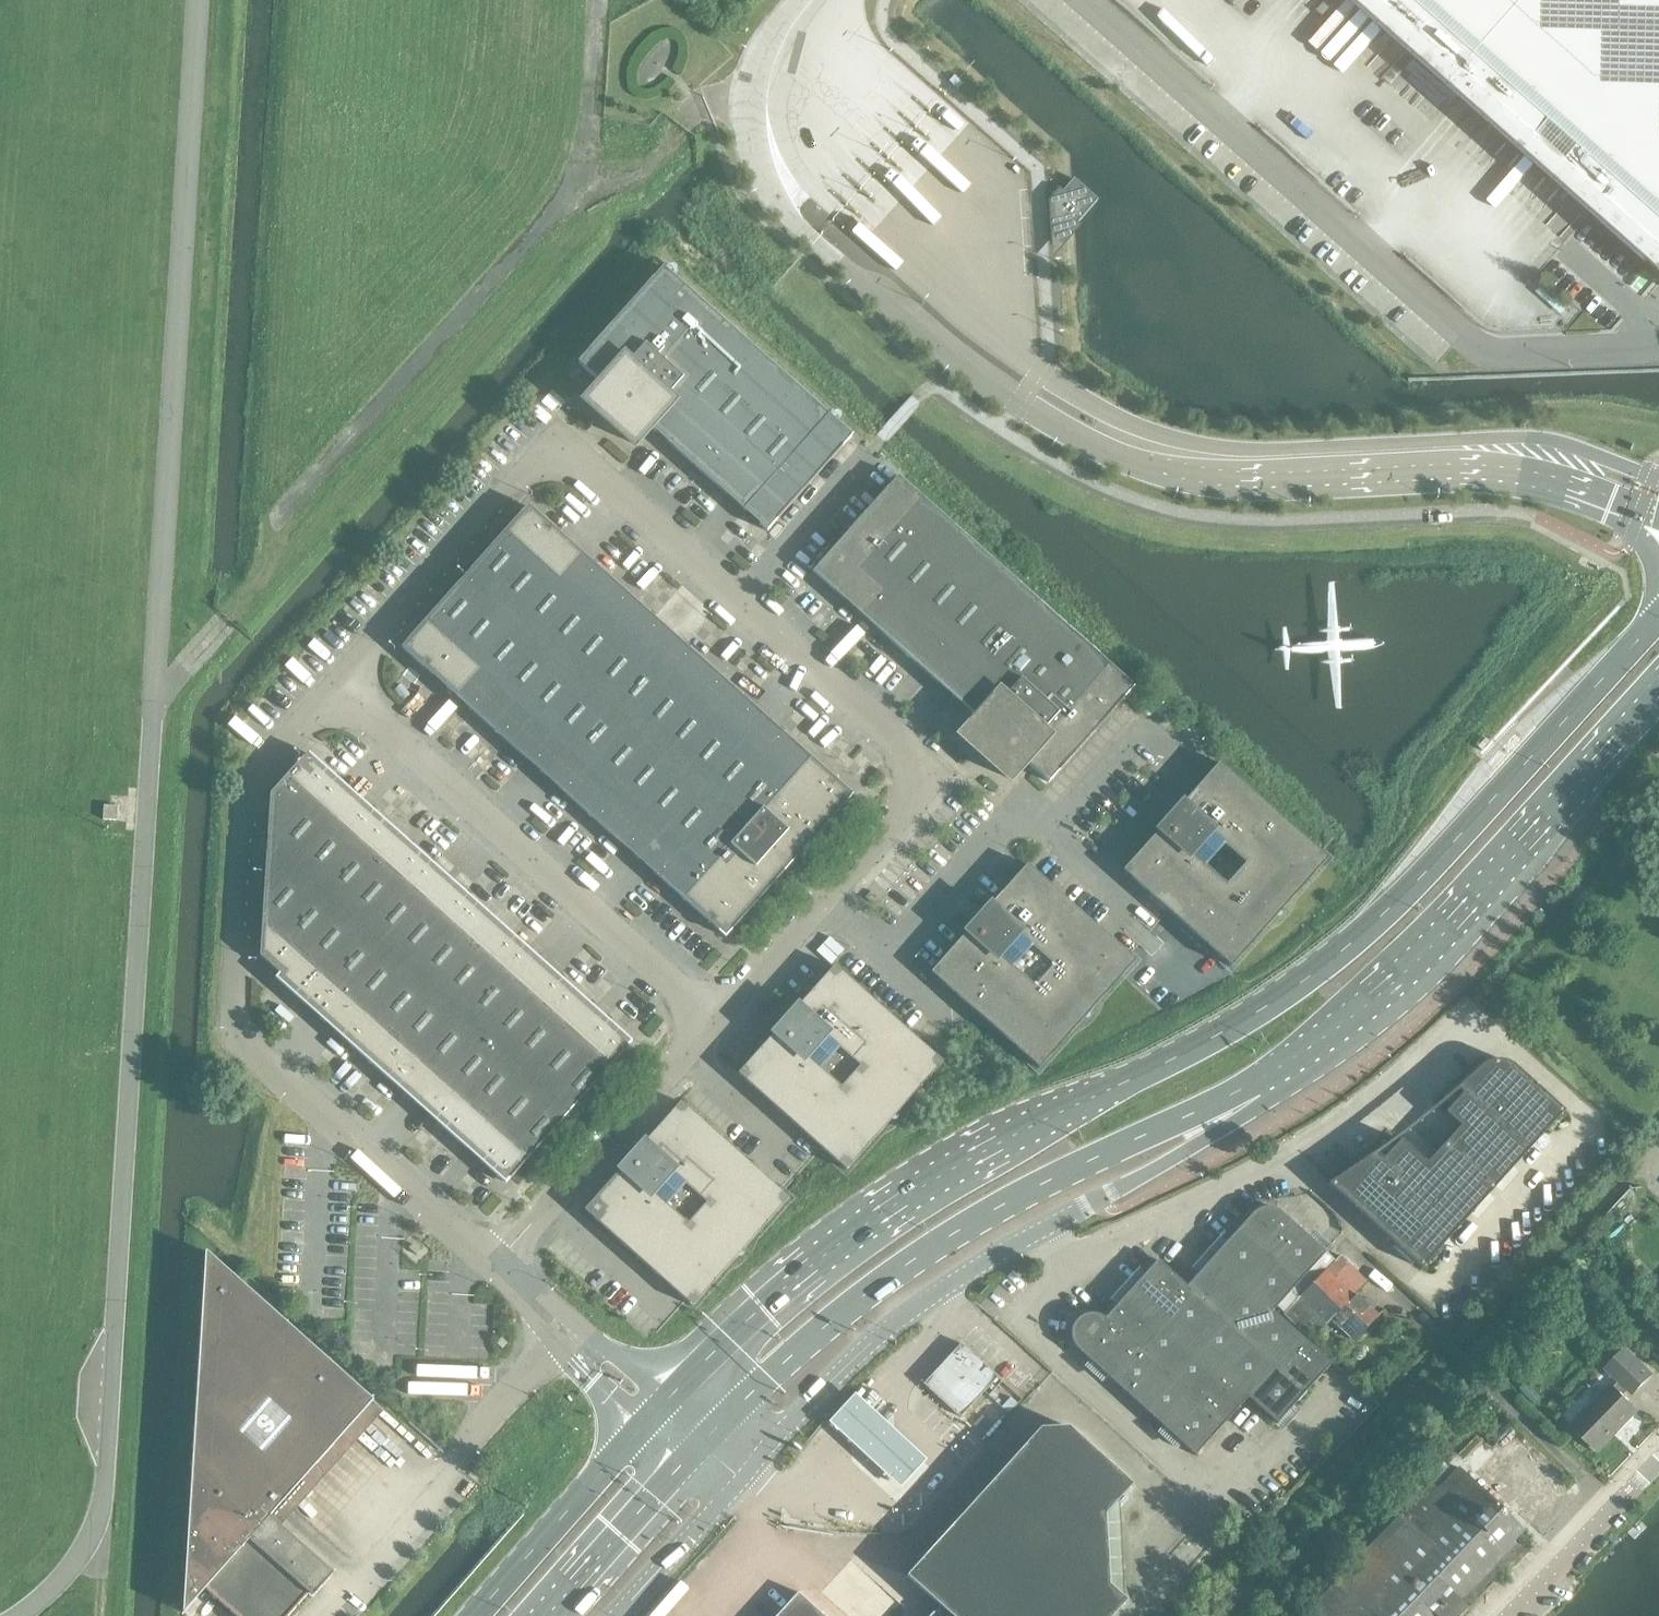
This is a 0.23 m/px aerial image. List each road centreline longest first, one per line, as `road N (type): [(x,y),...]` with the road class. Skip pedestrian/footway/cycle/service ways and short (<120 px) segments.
road 1 (primary): [(1658,615),(1394,900),(1259,1005),(1151,1071),(1024,1127),(840,1238),(762,1302),(656,1412)]
road 2 (unclassified): [(716,1018),(896,816),(911,773),(892,740),(742,599),(560,444),(340,675)]
road 3 (unclassified): [(492,1264),(250,1053),(230,1019),(255,790),(340,675)]
road 4 (primary): [(696,1449),(878,1280),(1010,1196),(1252,1082)]
road 5 (unclassified): [(739,1482),(842,1364),(945,1278),(1193,1143),(1252,1082)]
road 6 (primary): [(1252,1082),(1312,1043),(1458,906),(1658,692)]
road 7 (unclassified): [(716,1018),(340,675)]
road 8 (unclassified): [(492,1264),(716,1018)]
road 9 (primary): [(656,1412),(473,1615)]
road 10 (primary): [(543,1615),(696,1449)]
road 11 (unclassified): [(656,1412),(492,1264)]
road 12 (unclassified): [(1510,1615),(1658,1463)]
road 13 (unclassified): [(621,1615),(739,1482)]

